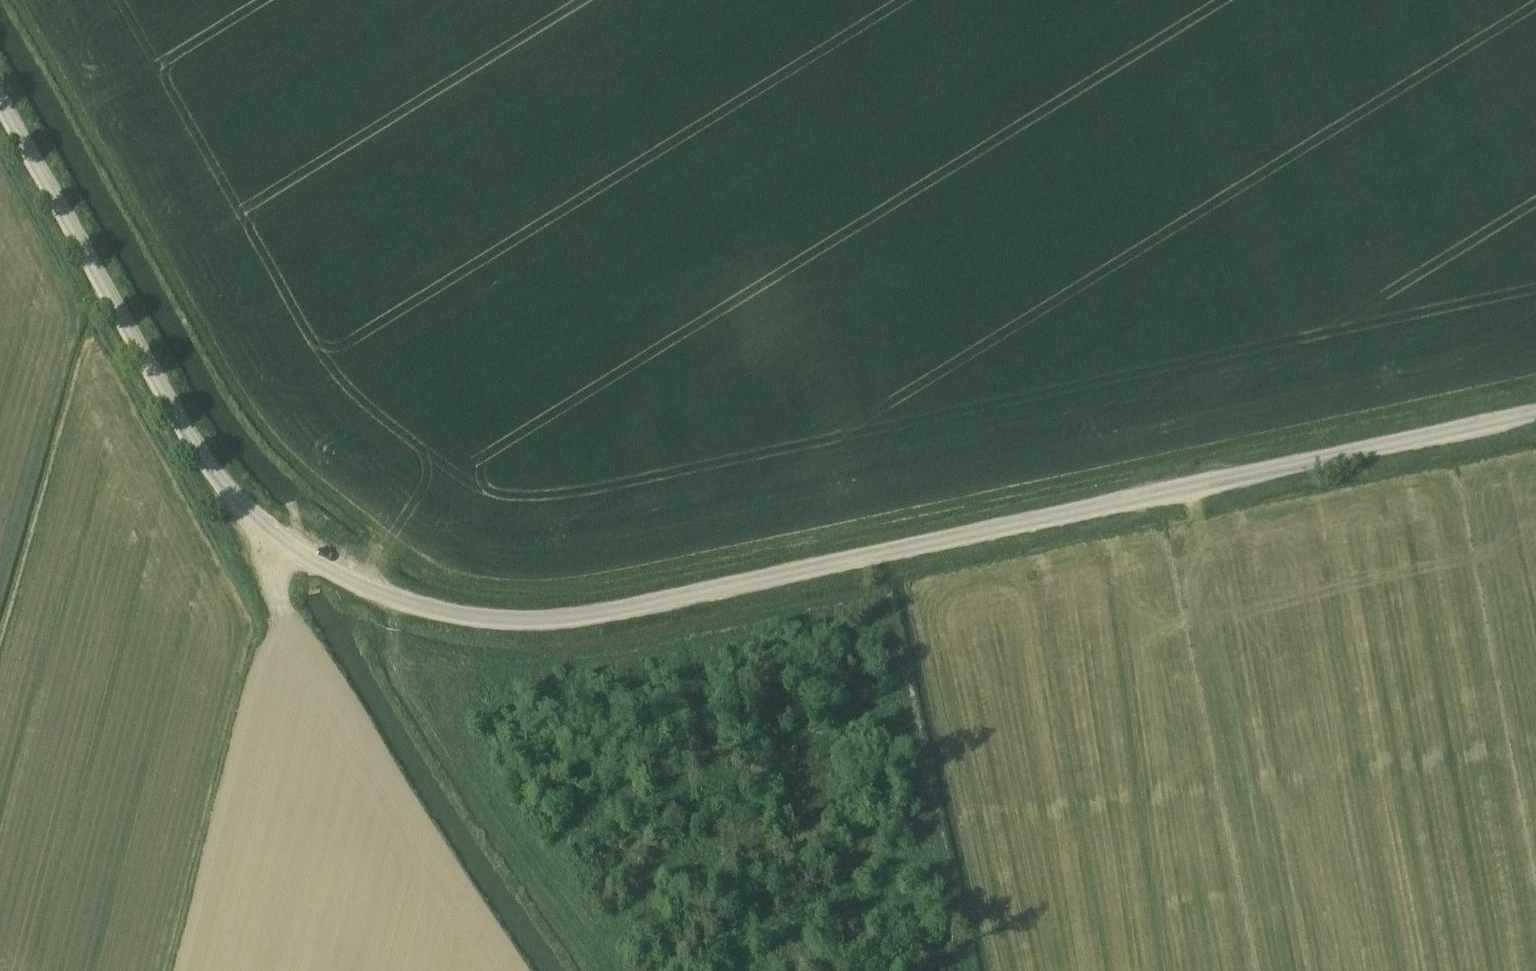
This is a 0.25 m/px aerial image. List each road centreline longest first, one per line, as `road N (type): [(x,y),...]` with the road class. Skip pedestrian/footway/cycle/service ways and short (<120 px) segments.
road 1 (unclassified): [(1535,420),(581,622),(470,621),(420,610),(291,550),(226,492),(0,107)]

